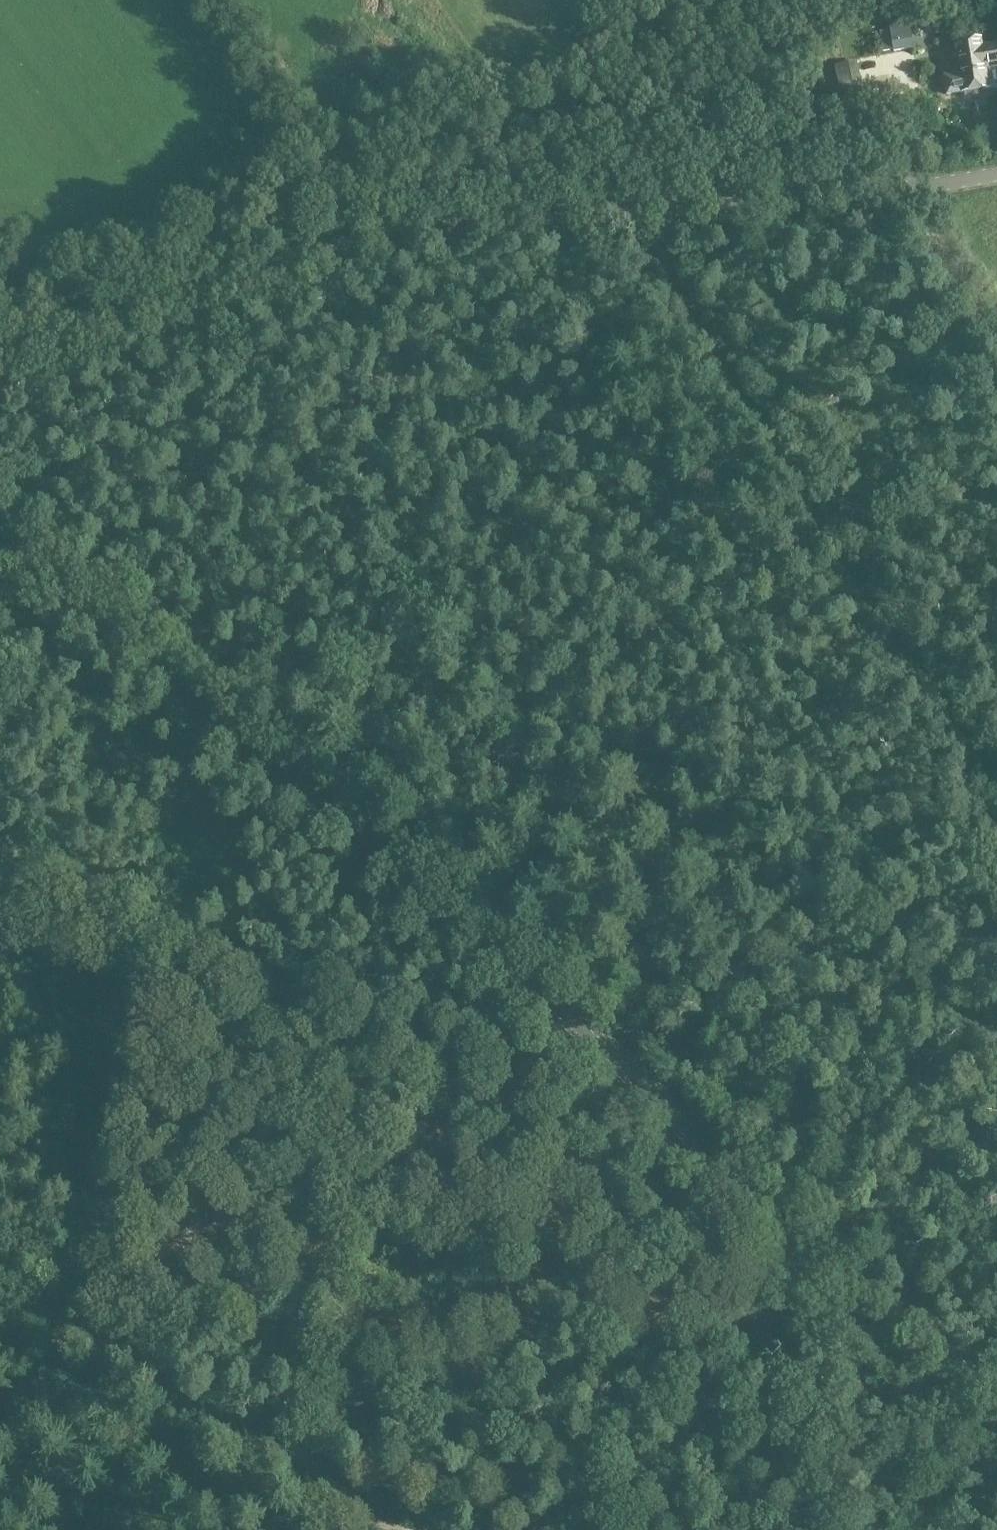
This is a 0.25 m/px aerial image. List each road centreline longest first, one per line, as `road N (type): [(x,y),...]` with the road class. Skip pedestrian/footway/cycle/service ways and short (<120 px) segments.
road 1 (unclassified): [(996,1475),(660,1103),(540,991),(0,541)]
road 2 (unclassified): [(0,353),(393,235),(885,192),(996,173)]
road 3 (track): [(412,1529),(310,1504),(315,1419),(348,1232),(349,1136),(311,1031),(285,1001),(231,965),(0,909)]

